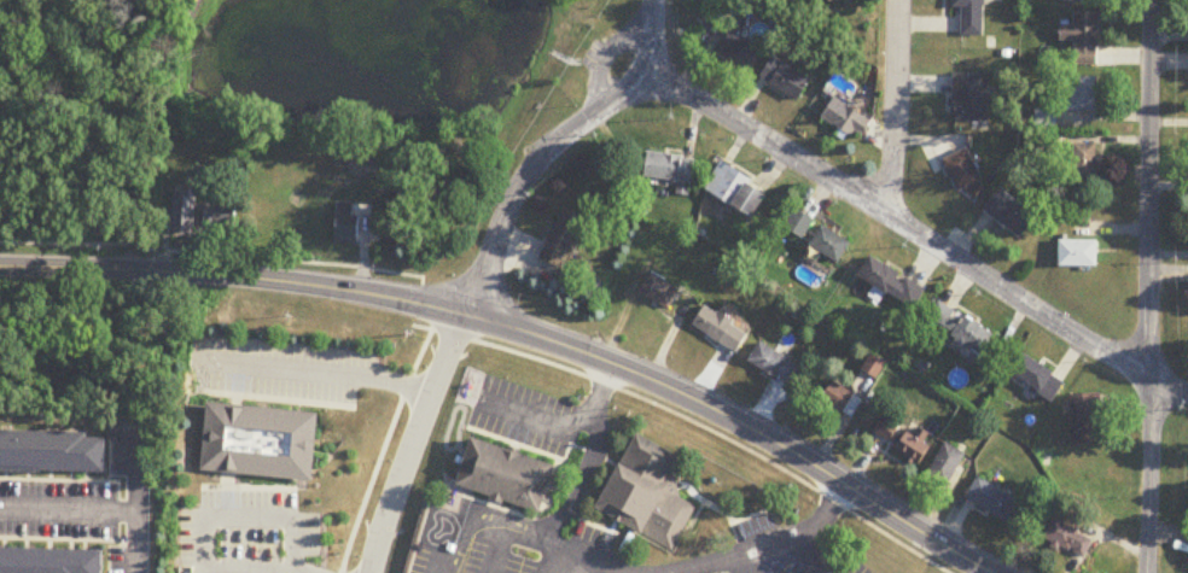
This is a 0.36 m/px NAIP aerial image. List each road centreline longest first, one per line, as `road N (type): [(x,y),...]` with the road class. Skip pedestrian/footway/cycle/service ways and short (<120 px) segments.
road 1 (tertiary): [(0,269),(304,285),(493,321),(642,374),(994,572)]
road 2 (residential): [(641,72),(893,217),(1077,338),(1187,395)]
road 3 (residential): [(1146,572),(1153,0)]
road 4 (residential): [(466,314),(511,204),(547,154),(641,72),(651,0)]
road 5 (residential): [(369,572),(389,502),(466,314)]
road 6 (residential): [(893,217),(897,0)]

